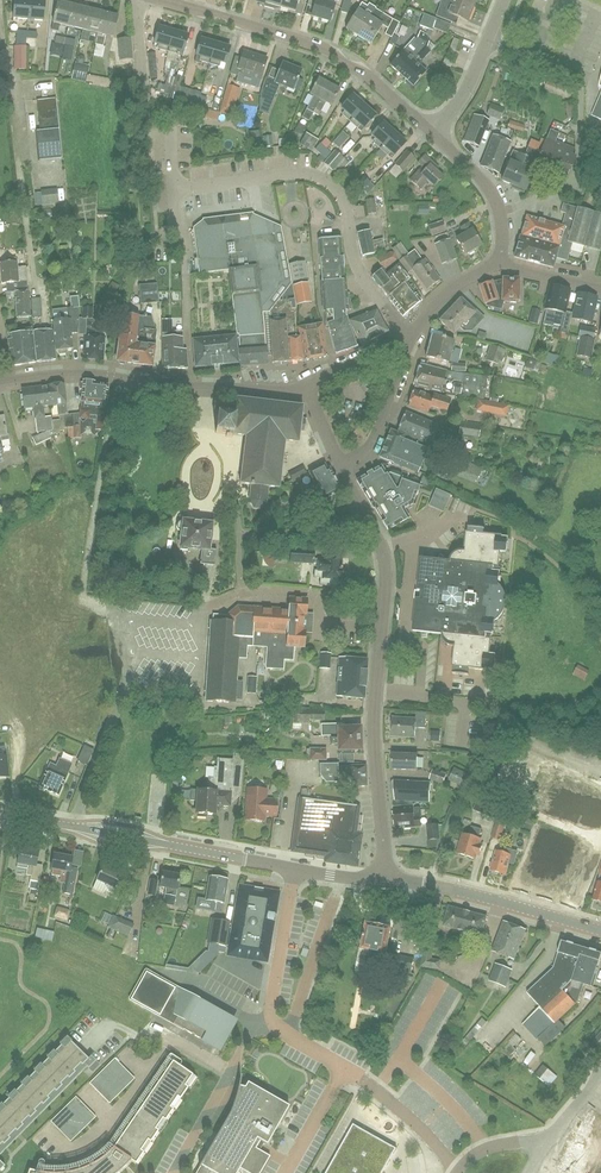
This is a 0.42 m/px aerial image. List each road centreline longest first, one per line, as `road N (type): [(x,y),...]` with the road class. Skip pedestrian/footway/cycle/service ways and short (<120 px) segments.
road 1 (residential): [(410,336),(362,278),(344,201),(319,177),(178,184),(169,121),(145,93),(141,0)]
road 2 (residential): [(433,134),(327,49),(159,0)]
road 3 (tertiary): [(294,868),(0,817)]
road 4 (residential): [(306,384),(160,384),(81,373),(9,380)]
road 5 (residential): [(600,774),(533,743),(495,708),(376,695)]
road 6 (residential): [(376,695),(385,560),(344,469)]
road 7 (residential): [(289,1034),(394,1104),(457,1172)]
road 8 (tertiary): [(600,930),(389,880)]
road 9 (residential): [(172,1172),(242,1046),(255,1029),(276,1024)]
road 10 (residential): [(389,880),(376,695)]
road 11 (residential): [(276,1024),(271,1006),(294,868)]
road 12 (residential): [(498,263),(500,218),(490,190),(433,134)]
road 13 (residential): [(433,134),(472,79),(504,0)]
road 14 (residential): [(344,469),(371,441),(410,336)]

